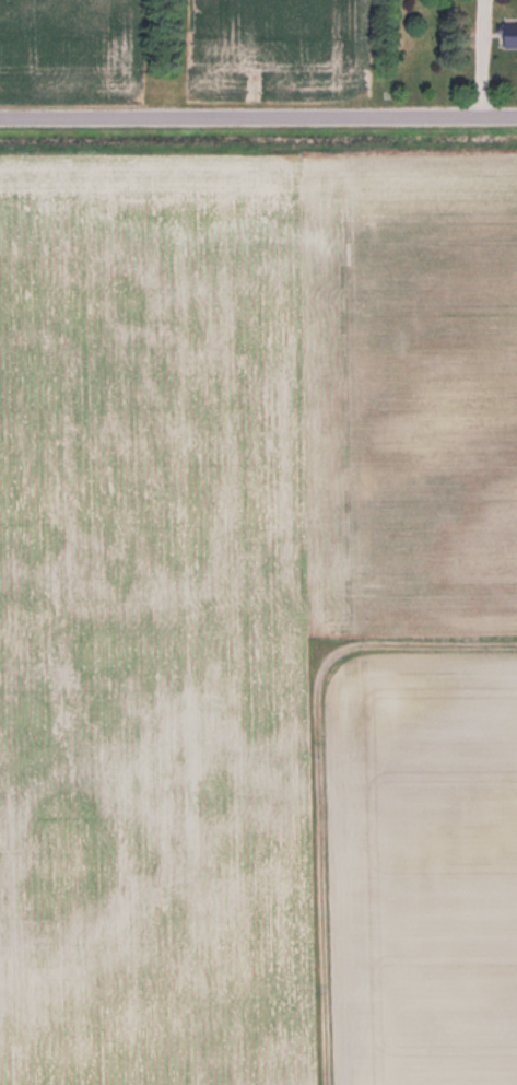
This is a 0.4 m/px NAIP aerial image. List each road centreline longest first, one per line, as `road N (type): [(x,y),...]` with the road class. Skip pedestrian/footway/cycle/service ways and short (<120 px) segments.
road 1 (residential): [(0,116),(516,115)]

